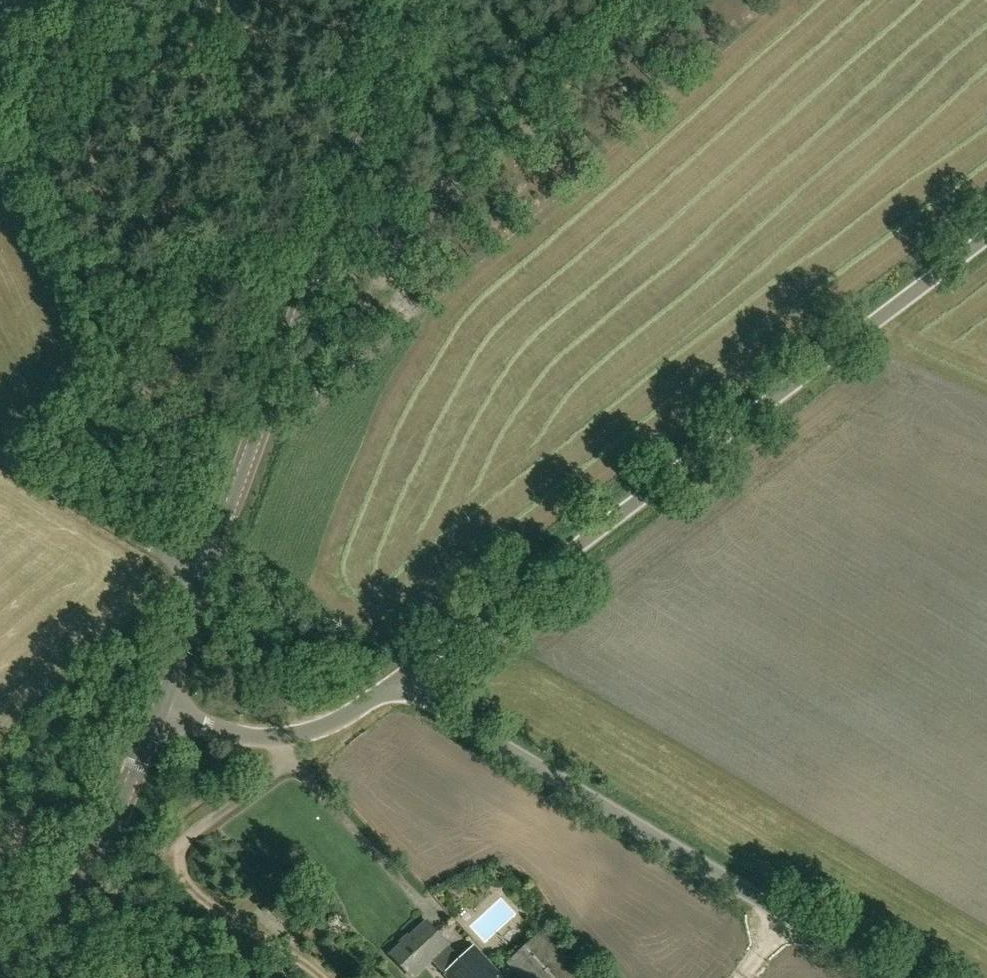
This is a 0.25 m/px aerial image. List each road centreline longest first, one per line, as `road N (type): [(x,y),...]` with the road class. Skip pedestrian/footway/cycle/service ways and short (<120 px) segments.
road 1 (unclassified): [(402,676),(986,239)]
road 2 (tertiary): [(207,570),(420,0)]
road 3 (unclassified): [(891,977),(433,704),(402,676)]
road 4 (track): [(656,0),(560,103),(459,178),(368,280),(328,309),(304,315)]
road 5 (tertiary): [(12,977),(92,870),(158,710)]
road 6 (unclassified): [(158,710),(223,734),(275,738),(338,720),(402,676)]
road 7 (unclassified): [(207,570),(0,454)]
road 8 (tertiary): [(158,710),(207,570)]

